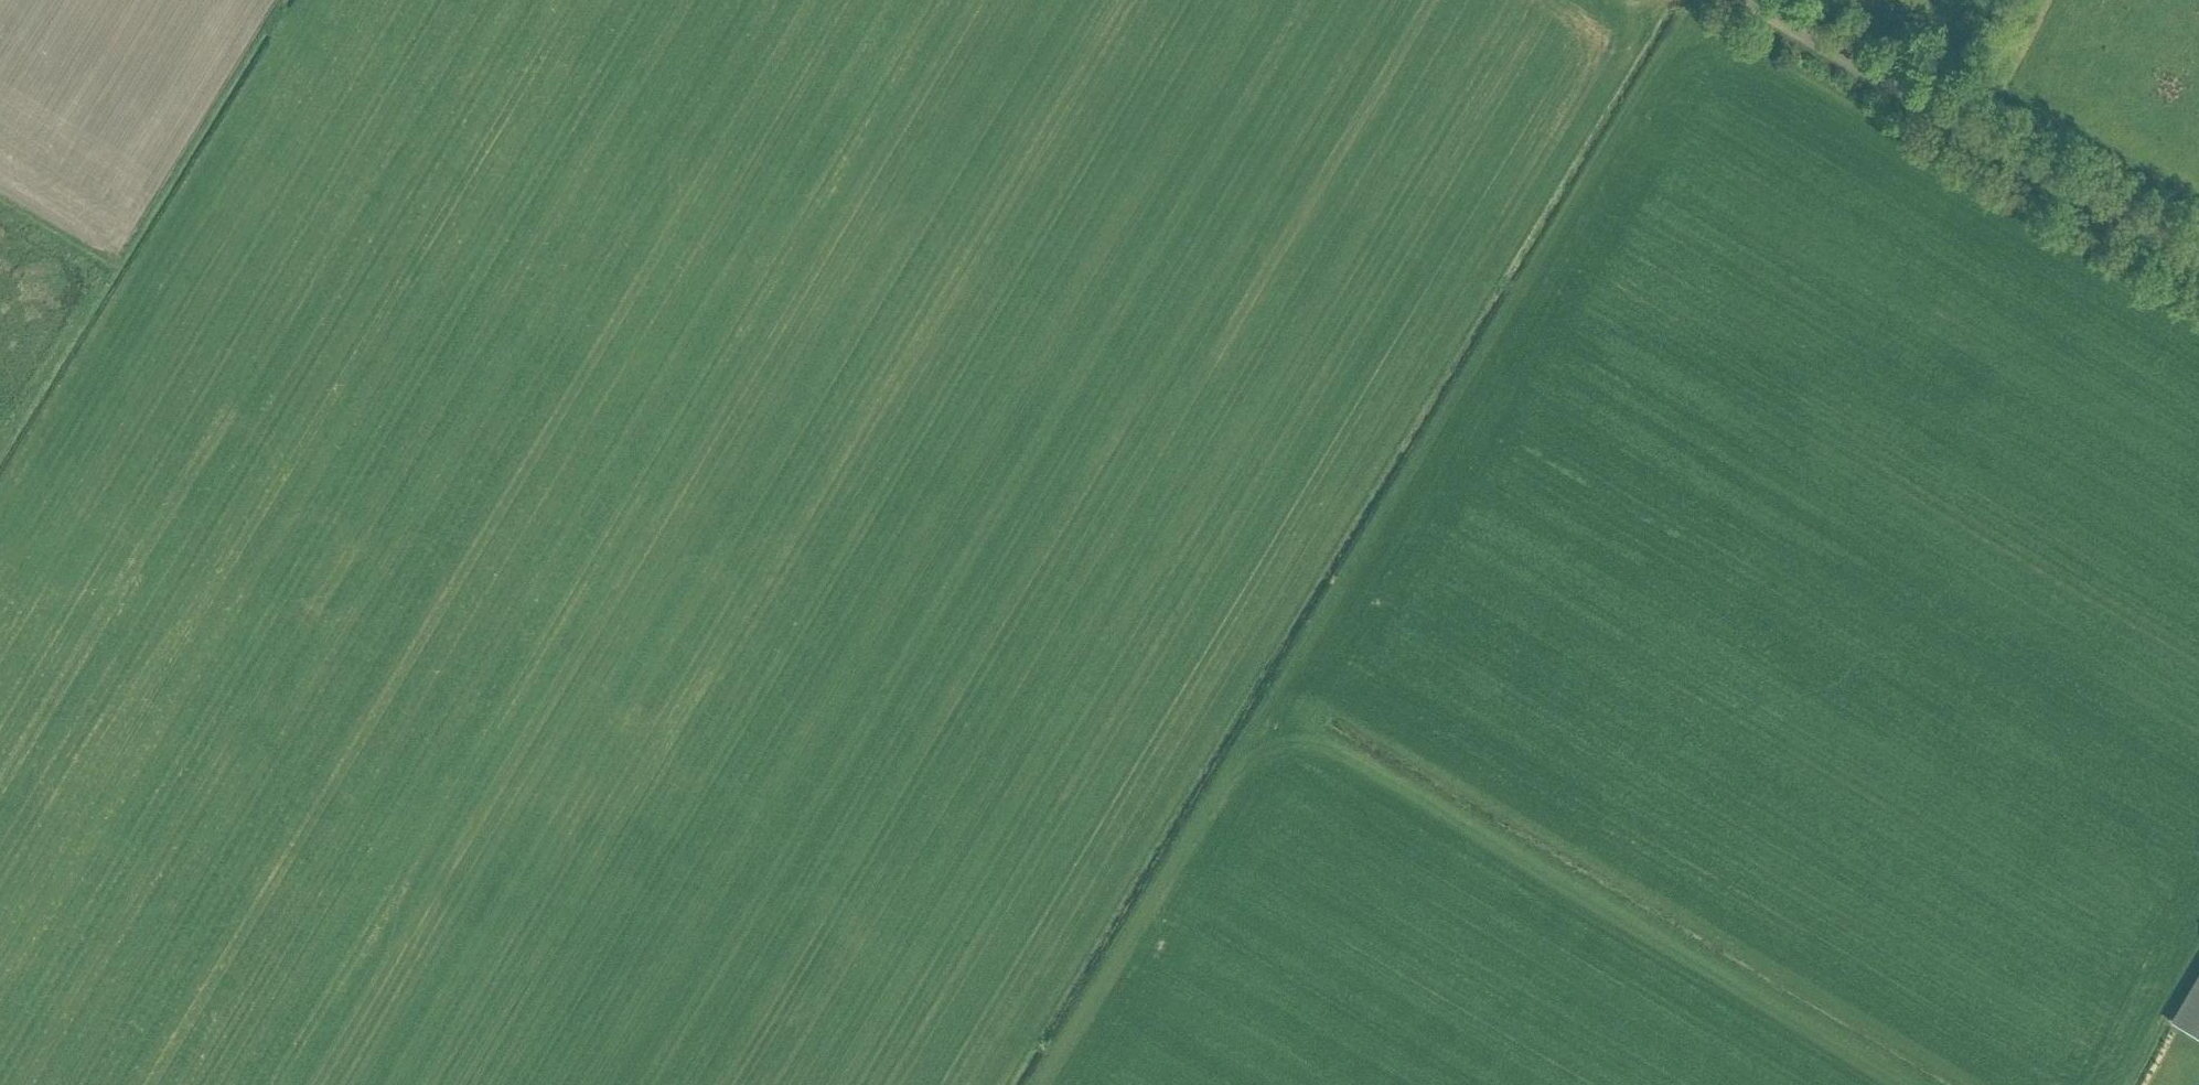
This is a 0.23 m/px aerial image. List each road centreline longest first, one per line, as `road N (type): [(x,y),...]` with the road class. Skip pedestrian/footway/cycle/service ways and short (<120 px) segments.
road 1 (tertiary): [(2198,264),(1754,0)]

